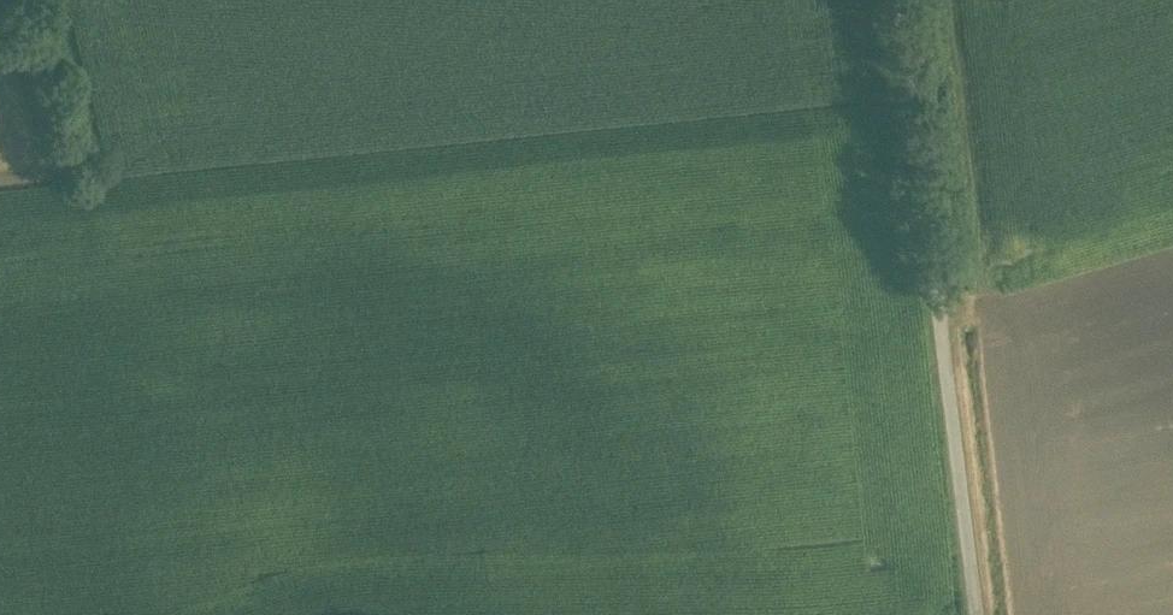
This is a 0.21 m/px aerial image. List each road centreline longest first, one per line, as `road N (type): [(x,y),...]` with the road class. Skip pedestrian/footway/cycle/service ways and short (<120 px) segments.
road 1 (residential): [(973,614),(896,0)]

